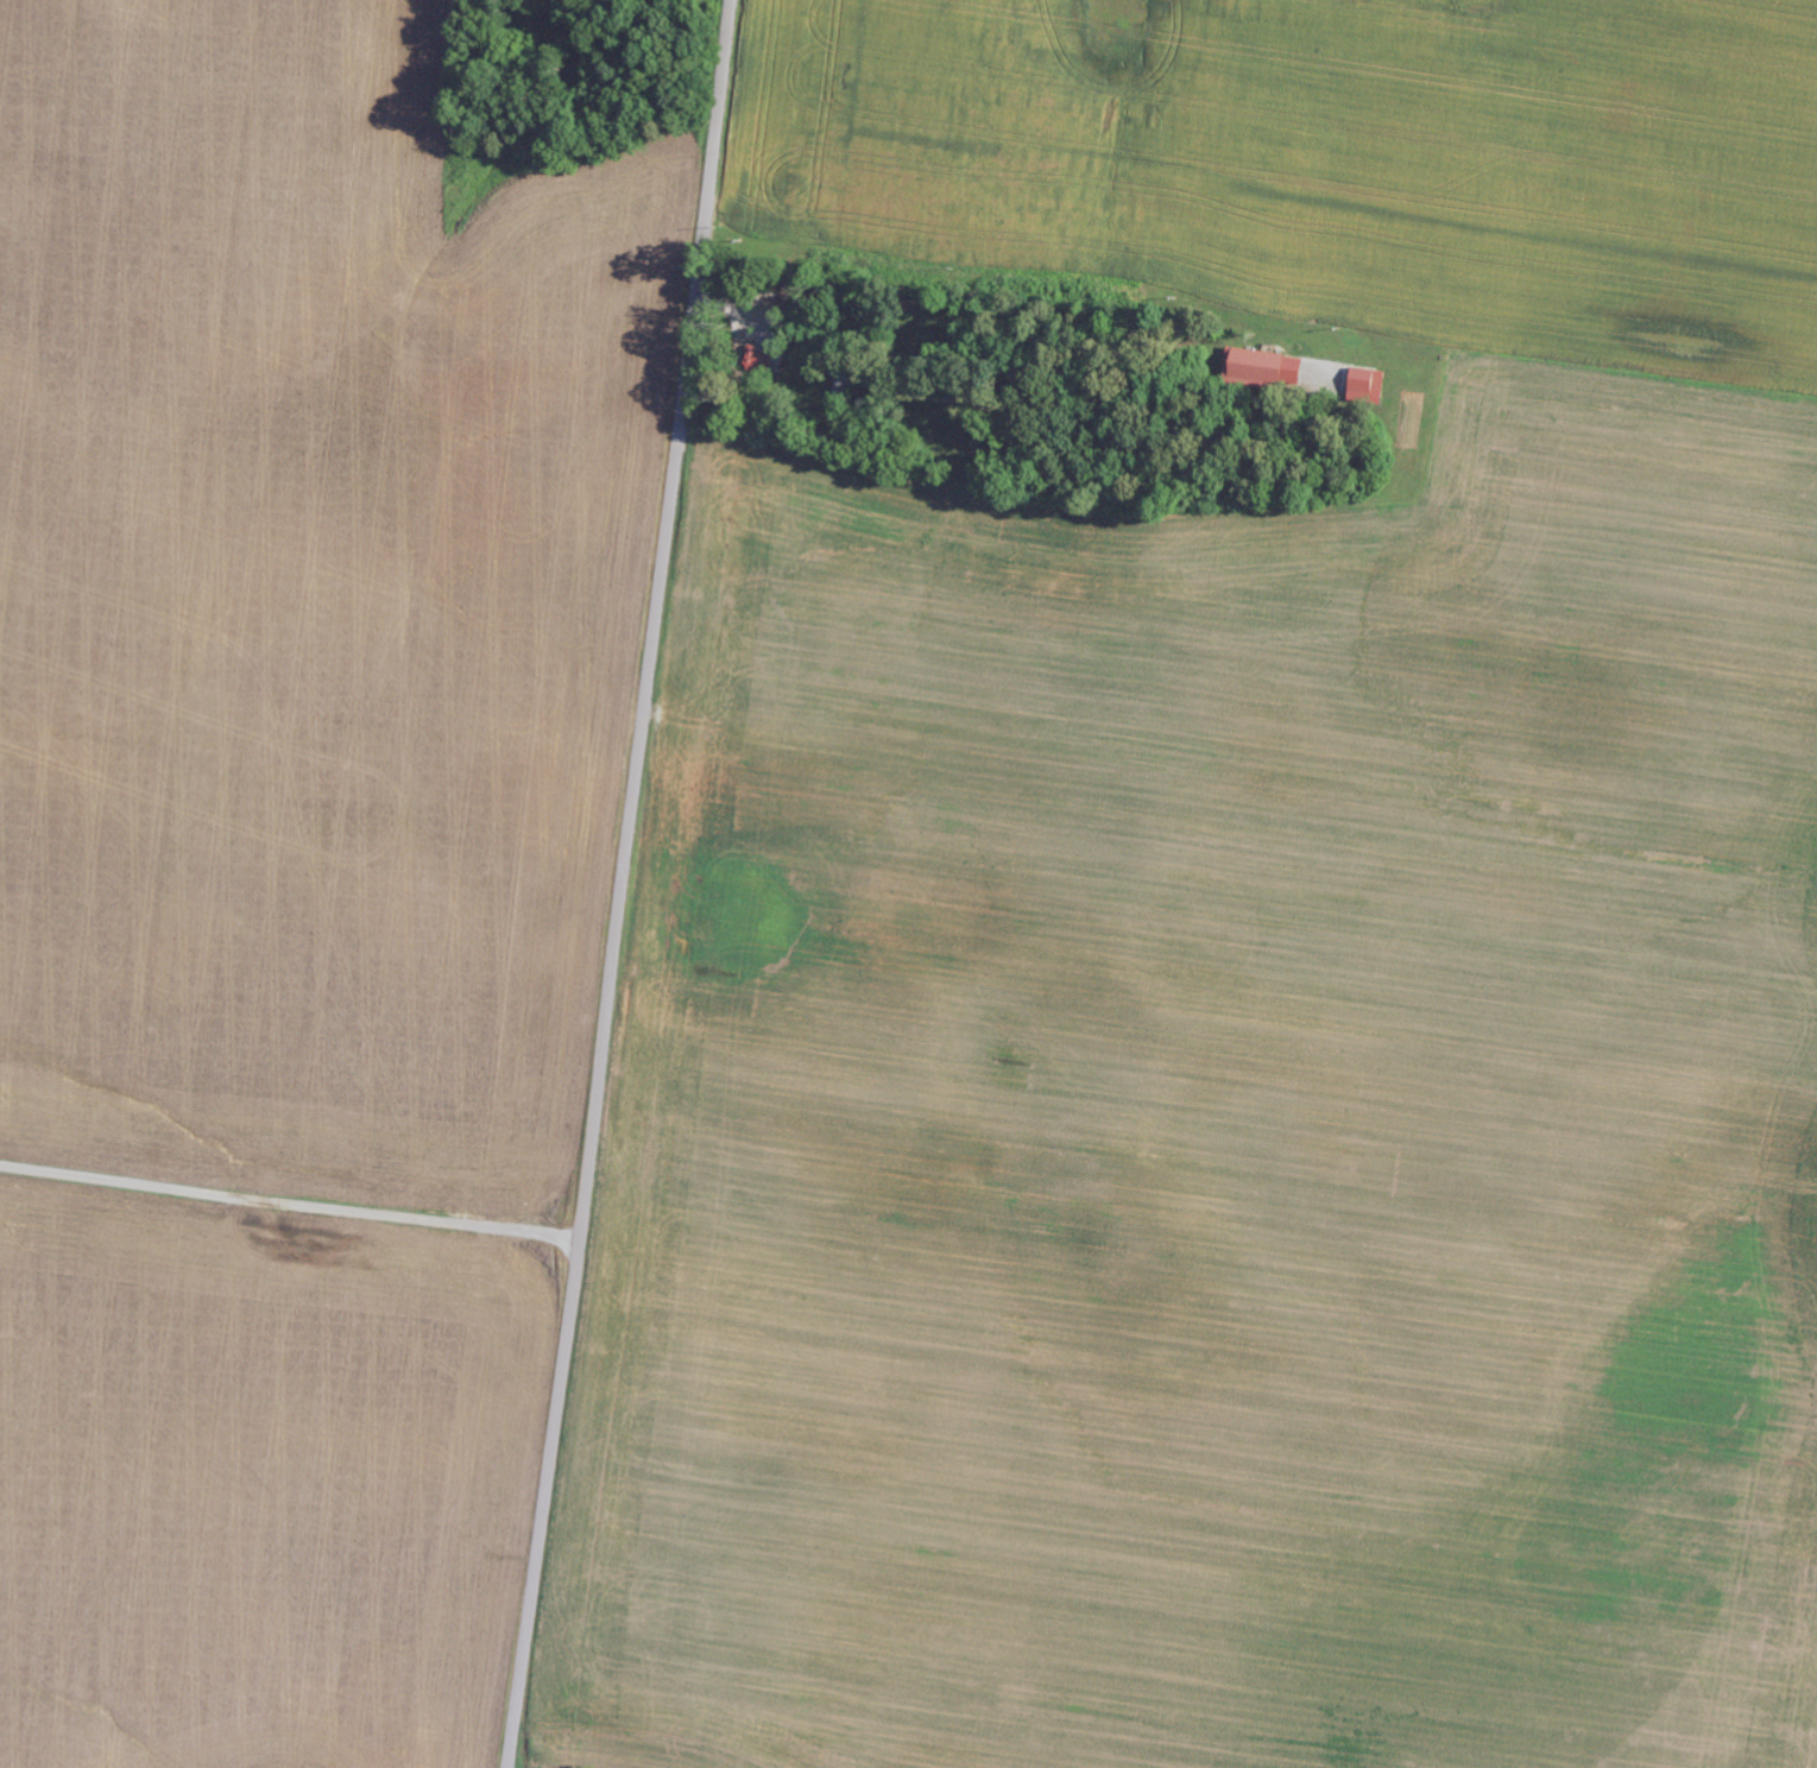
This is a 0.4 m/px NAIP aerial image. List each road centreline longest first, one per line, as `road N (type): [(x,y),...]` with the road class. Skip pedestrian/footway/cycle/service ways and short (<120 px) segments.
road 1 (residential): [(508,1767),(731,0)]
road 2 (residential): [(564,1339),(0,1319)]

